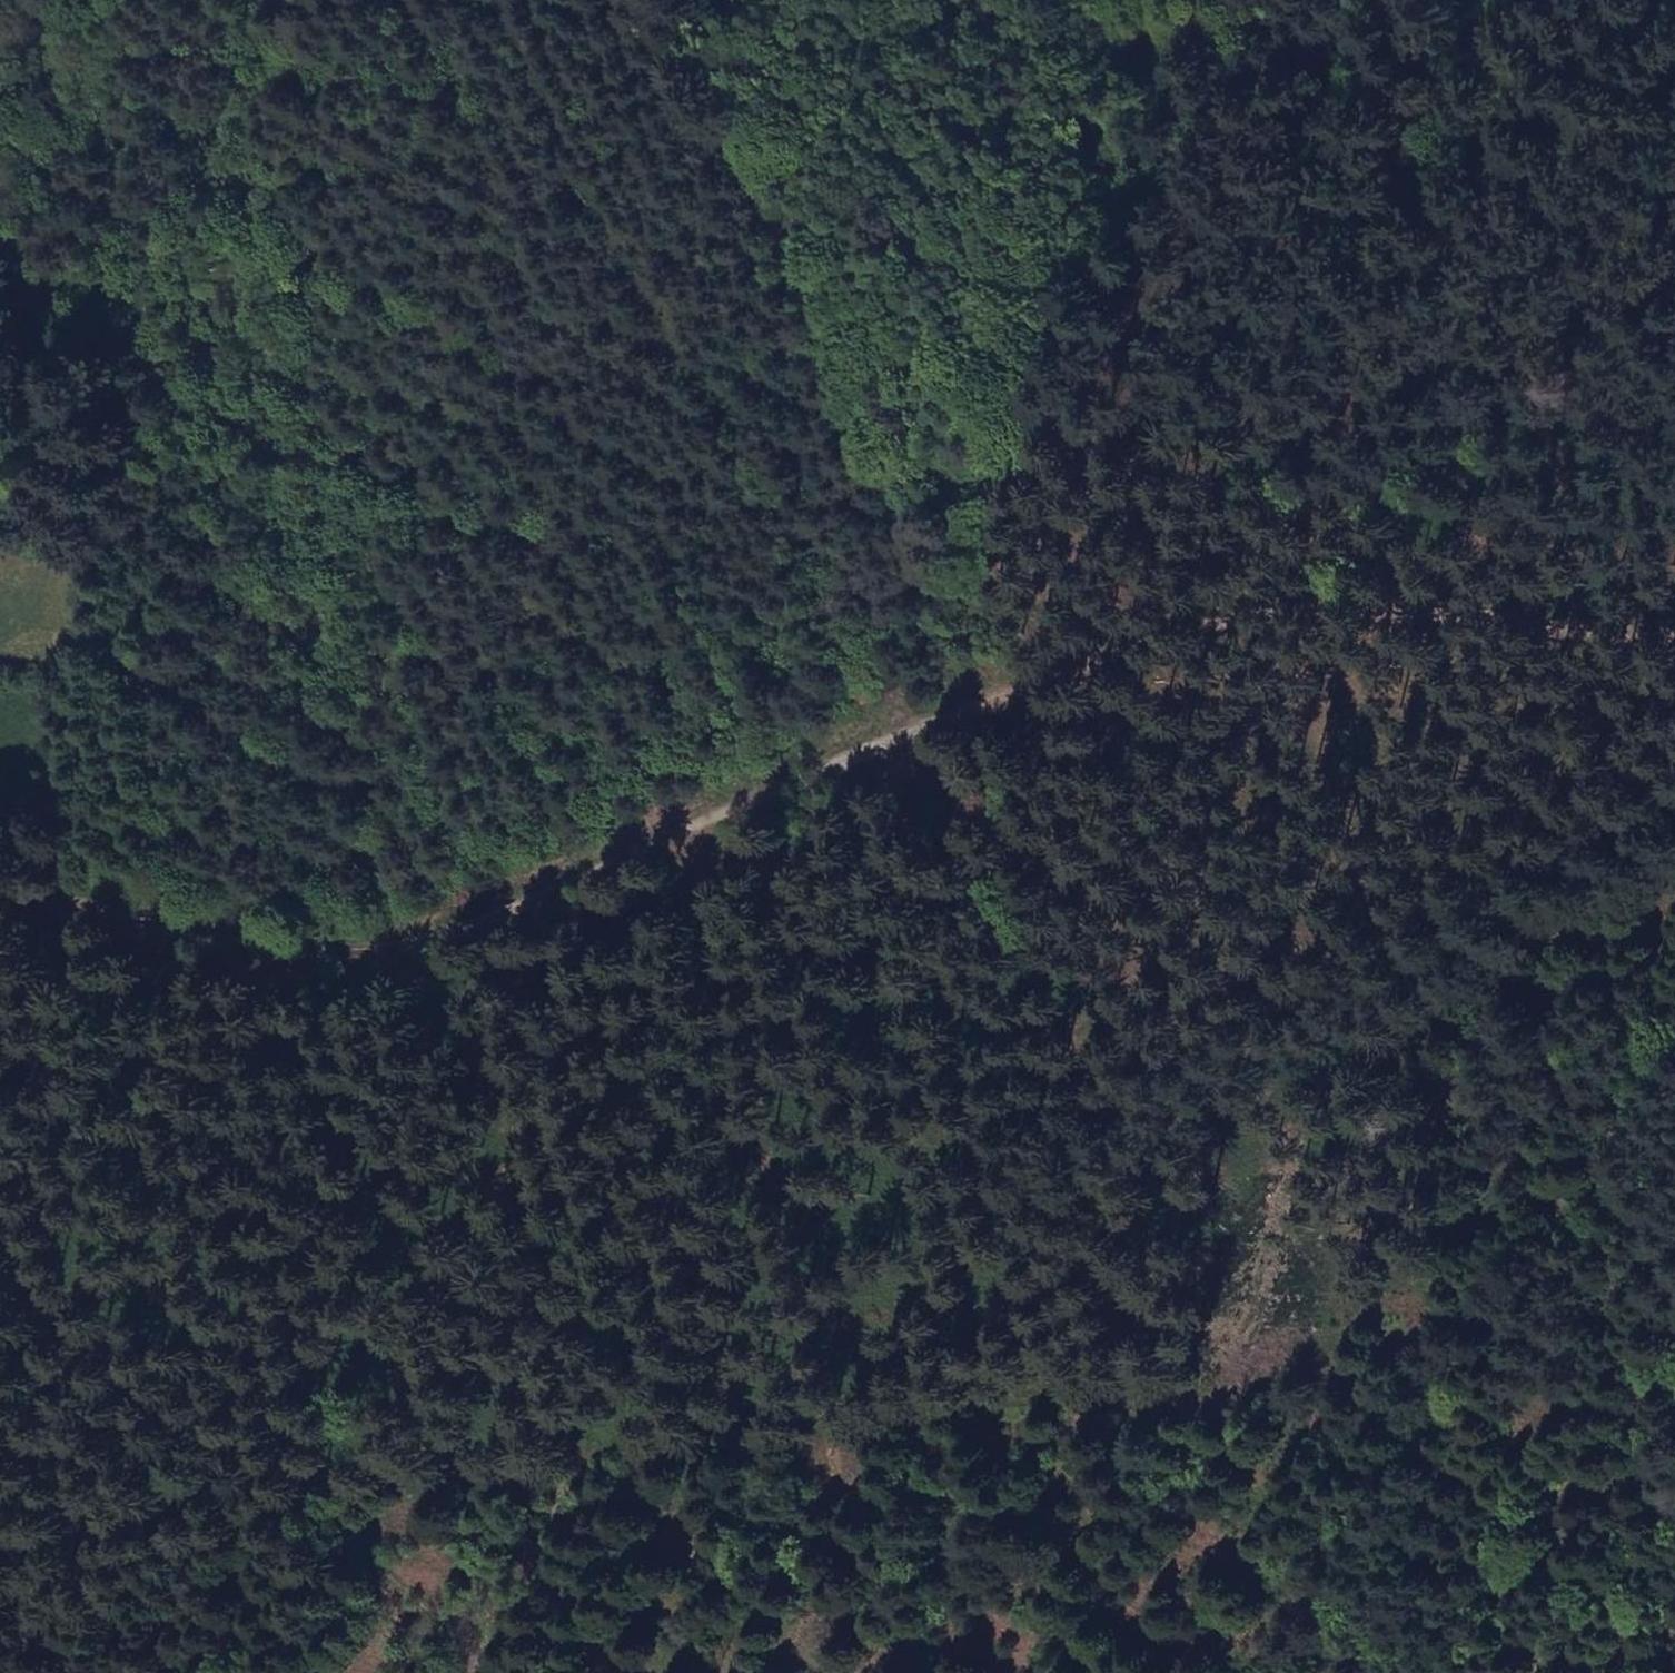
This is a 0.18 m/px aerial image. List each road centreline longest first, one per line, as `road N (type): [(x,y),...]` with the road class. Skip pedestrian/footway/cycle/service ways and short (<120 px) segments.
road 1 (track): [(1674,643),(1269,621),(1120,665),(322,961),(57,915),(0,920)]
road 2 (track): [(0,79),(68,72),(97,0)]

